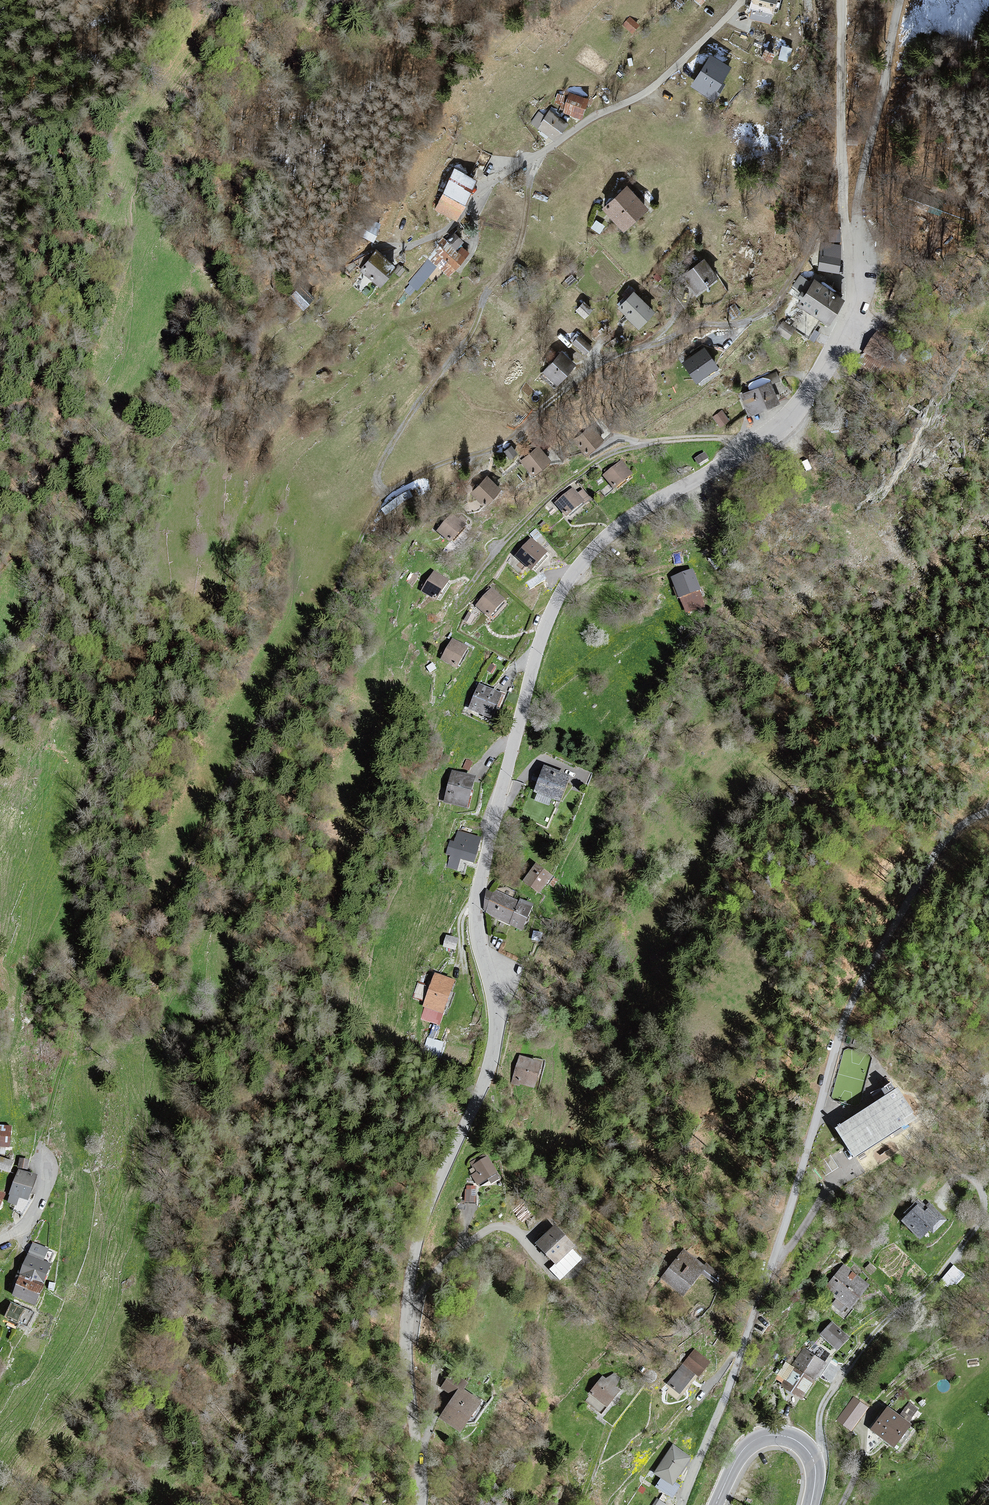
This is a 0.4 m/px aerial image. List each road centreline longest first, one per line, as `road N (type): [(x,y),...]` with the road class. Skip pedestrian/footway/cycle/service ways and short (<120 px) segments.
road 1 (tertiary): [(407,1284),(427,1208),(487,1071),(494,1034),(477,908),(543,632),(572,574),(612,532),(793,414),(844,325),(852,291),(847,240)]
road 2 (track): [(537,155),(515,254),(467,339),(399,432),(380,466),(380,488),(390,492),(431,467),(502,444),(596,363),(770,308),(824,218),(844,154)]
road 3 (unclassified): [(681,1504),(776,1255),(866,975),(952,831),(988,811)]
road 4 (track): [(385,490),(180,891),(78,1019),(41,1150)]
road 5 (residential): [(742,0),(653,87),(493,182),(449,229),(410,245),(380,246)]
road 6 (track): [(755,443),(670,441),(606,456),(499,548),(443,637)]
road 7 (track): [(814,1461),(819,1411),(858,1349),(939,1272),(975,1219),(975,1182),(951,1183),(936,1199)]
road 8 (unclassified): [(847,240),(858,230),(860,185),(900,0)]
road 9 (unclassified): [(847,240),(842,0)]
road 10 (tertiary): [(420,1504),(407,1284)]
road 11 (tertiary): [(811,1504),(814,1461),(801,1444),(777,1435),(743,1451),(715,1504)]
road 12 (unclassified): [(540,1264),(518,1235),(498,1227),(407,1284)]

